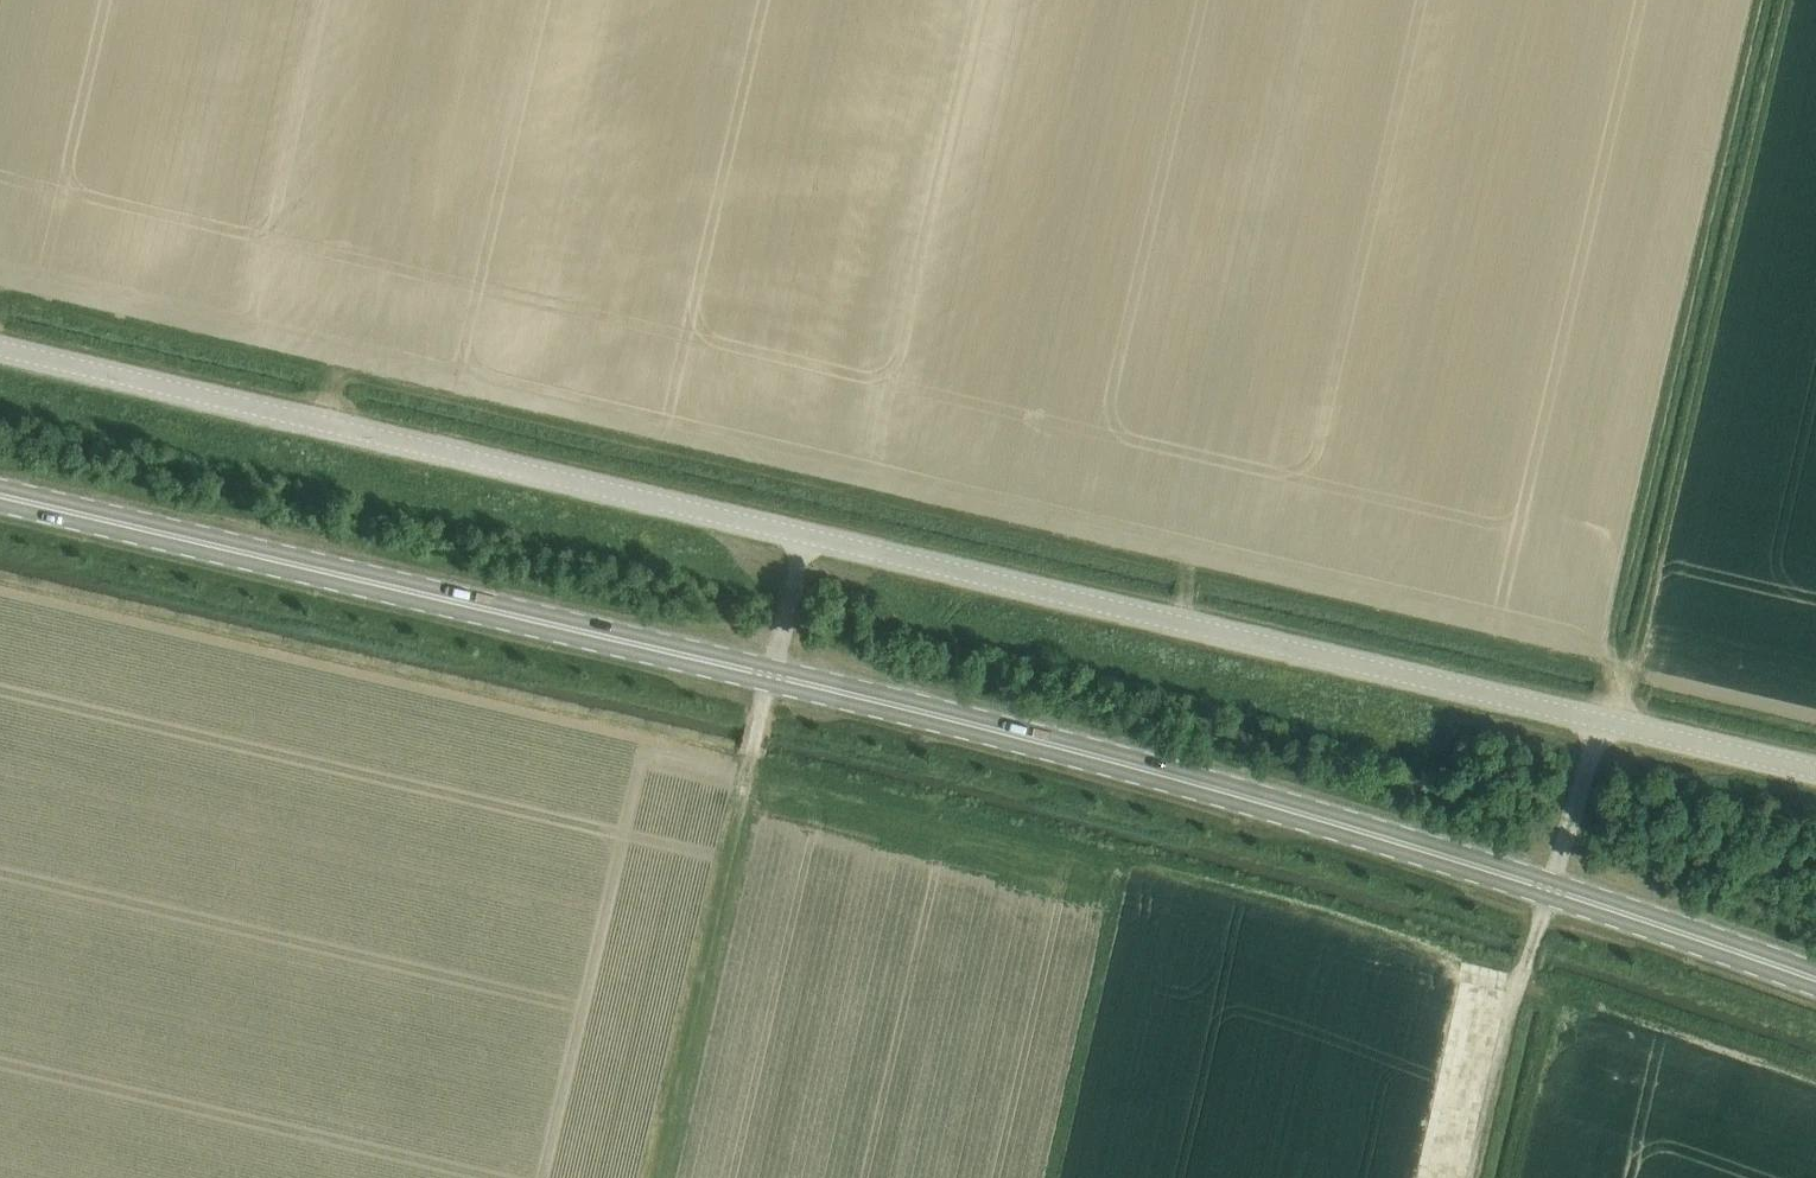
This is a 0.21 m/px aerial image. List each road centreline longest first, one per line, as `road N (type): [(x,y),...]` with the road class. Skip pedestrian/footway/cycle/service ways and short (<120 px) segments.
road 1 (secondary): [(1815,979),(1404,843),(1133,765),(0,496)]
road 2 (unclassified): [(1815,771),(0,349)]
road 3 (track): [(0,296),(1815,717)]
road 4 (track): [(0,582),(706,744),(882,815),(1308,917),(1517,990)]
road 5 (track): [(1789,0),(1645,624),(1601,721)]
road 6 (track): [(1761,0),(1619,617),(1617,671)]
road 7 (track): [(1815,1087),(1607,1013),(1517,990),(1475,1177)]
road 8 (track): [(1443,1177),(1527,964),(1601,721)]
road 9 (track): [(750,760),(806,537)]

